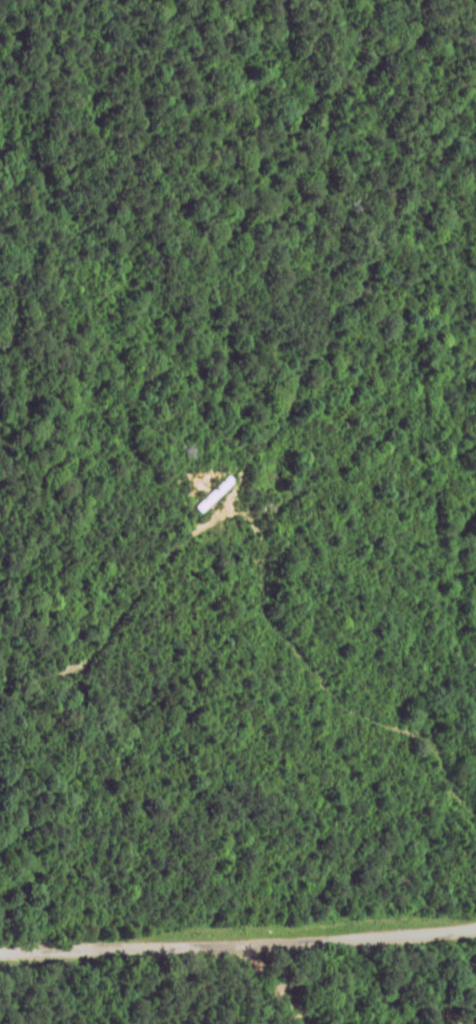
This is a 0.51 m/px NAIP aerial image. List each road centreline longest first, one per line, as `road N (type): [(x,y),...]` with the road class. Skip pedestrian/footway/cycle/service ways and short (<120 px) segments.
road 1 (residential): [(0,990),(475,950)]

